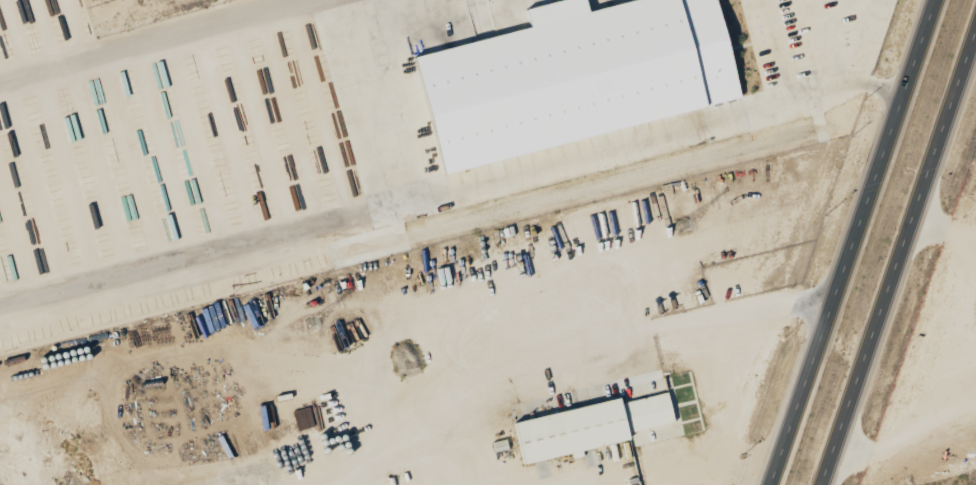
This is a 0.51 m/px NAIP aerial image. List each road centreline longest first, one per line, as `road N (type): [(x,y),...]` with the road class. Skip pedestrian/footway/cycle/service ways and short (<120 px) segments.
road 1 (primary): [(938,0),(773,484)]
road 2 (primary): [(818,484),(975,24)]

